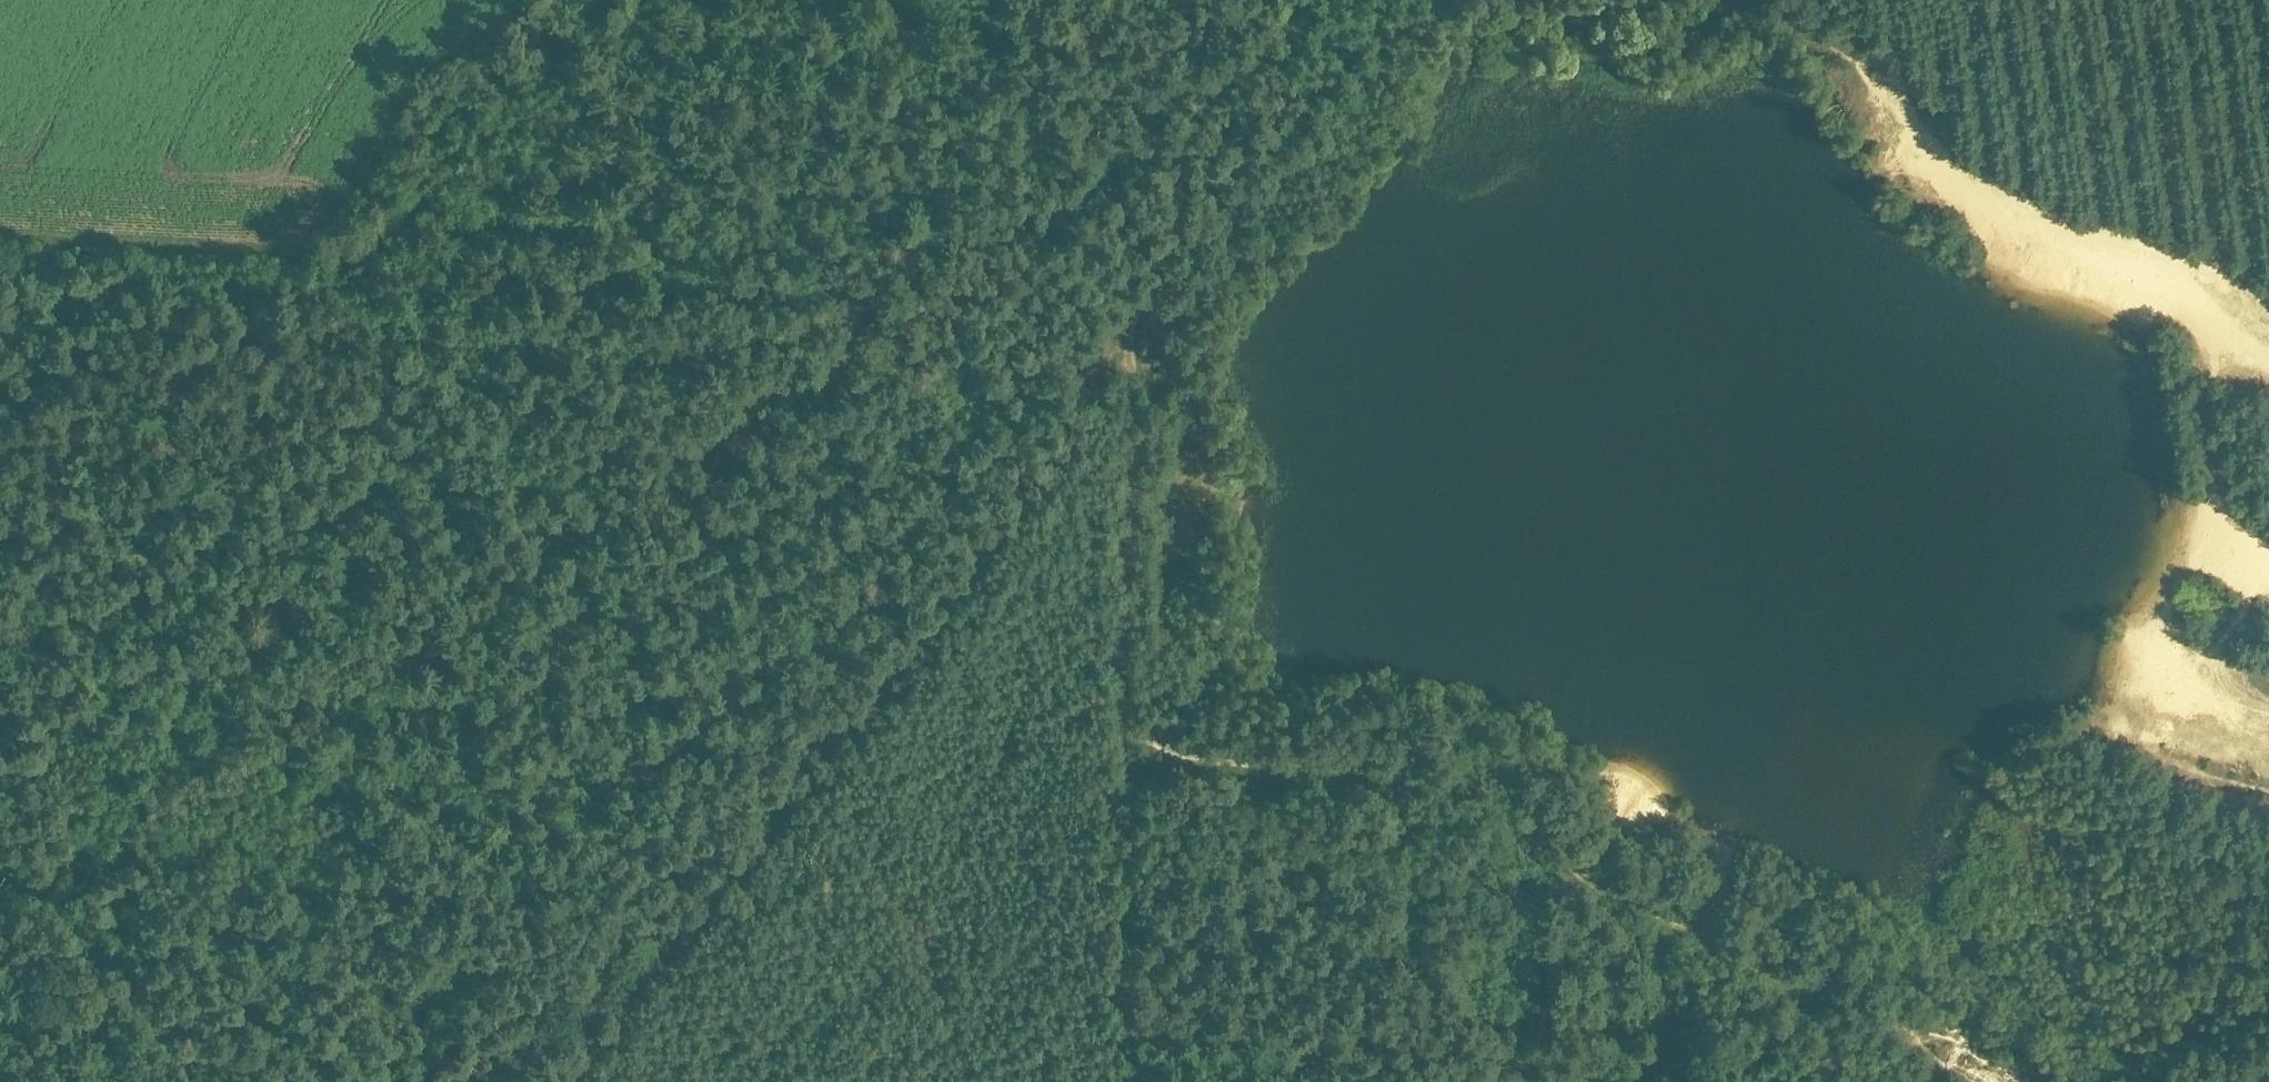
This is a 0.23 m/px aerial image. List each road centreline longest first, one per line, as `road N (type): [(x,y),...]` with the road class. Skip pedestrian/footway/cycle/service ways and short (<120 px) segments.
road 1 (track): [(1219,0),(1183,190),(1117,354),(900,668),(561,1081)]
road 2 (track): [(1125,729),(1228,766),(1400,782),(1485,813),(1883,1055)]
road 3 (track): [(1825,0),(1867,38),(1944,141),(2173,241),(2268,317)]
road 4 (track): [(1125,729),(1135,315)]
road 5 (track): [(1127,1081),(1125,729)]
road 6 (track): [(1183,190),(1300,119),(1410,0)]

